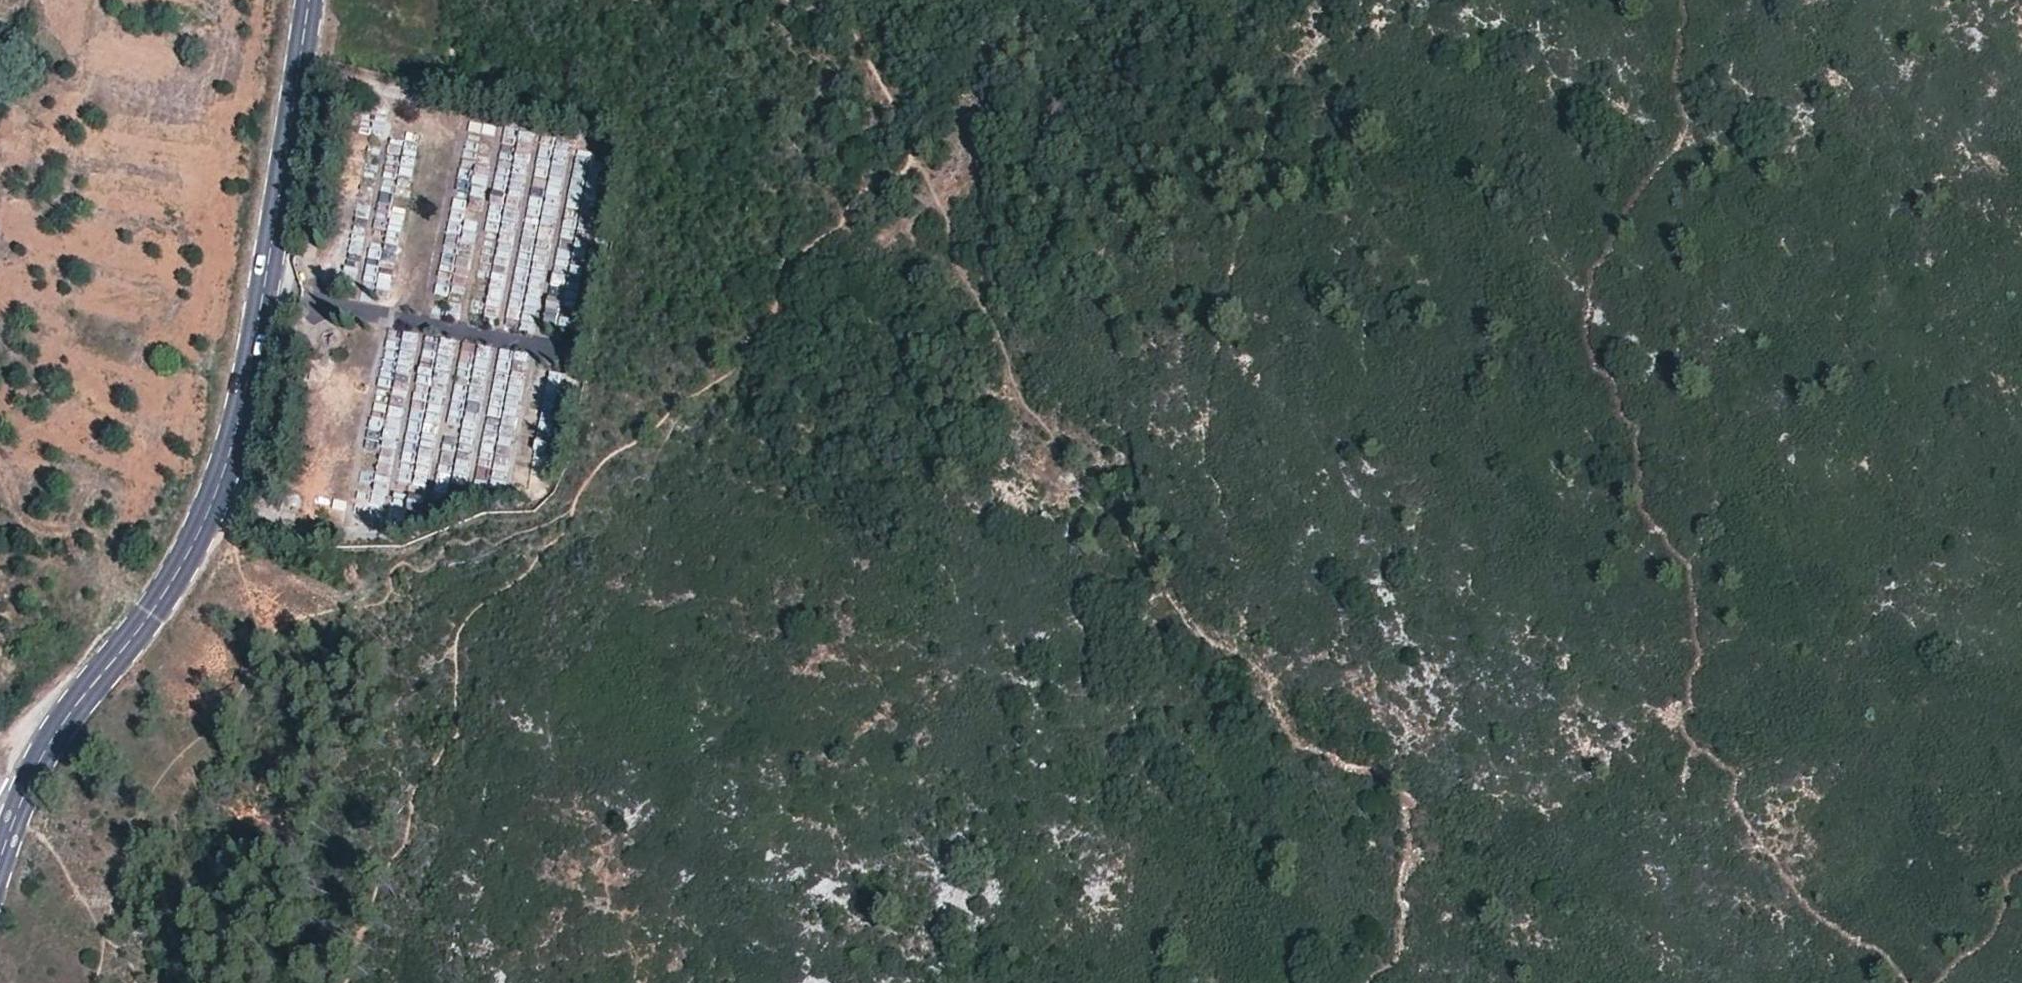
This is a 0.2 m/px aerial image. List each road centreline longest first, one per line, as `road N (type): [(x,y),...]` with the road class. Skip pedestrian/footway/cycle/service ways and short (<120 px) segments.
road 1 (tertiary): [(306,0),(253,340),(210,511),(160,593),(41,750),(9,816)]

